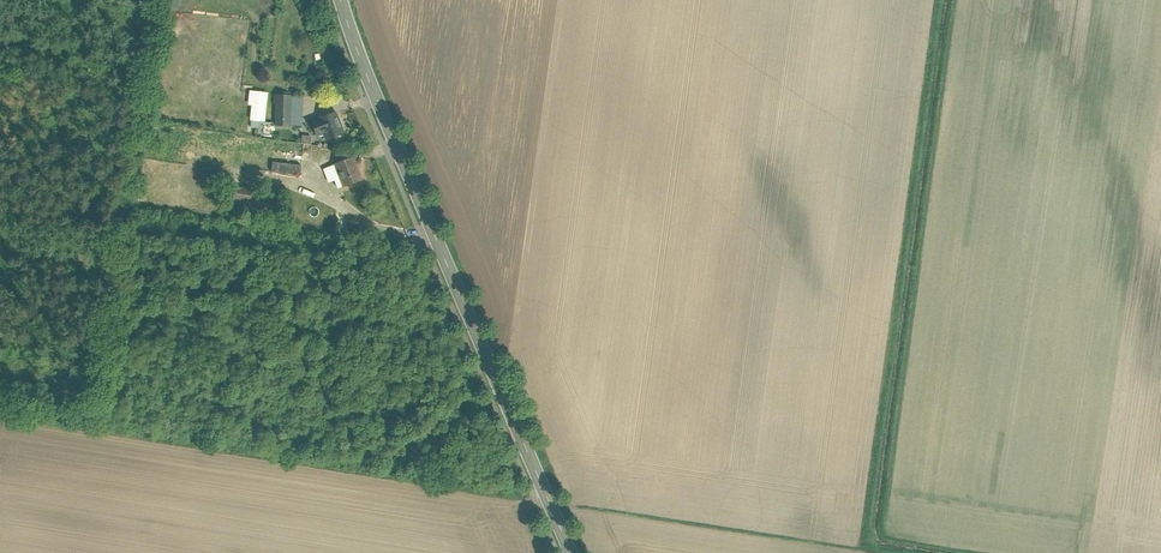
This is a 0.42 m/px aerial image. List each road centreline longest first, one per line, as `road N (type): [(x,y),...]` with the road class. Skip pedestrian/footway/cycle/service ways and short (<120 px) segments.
road 1 (tertiary): [(342,0),(572,552)]

